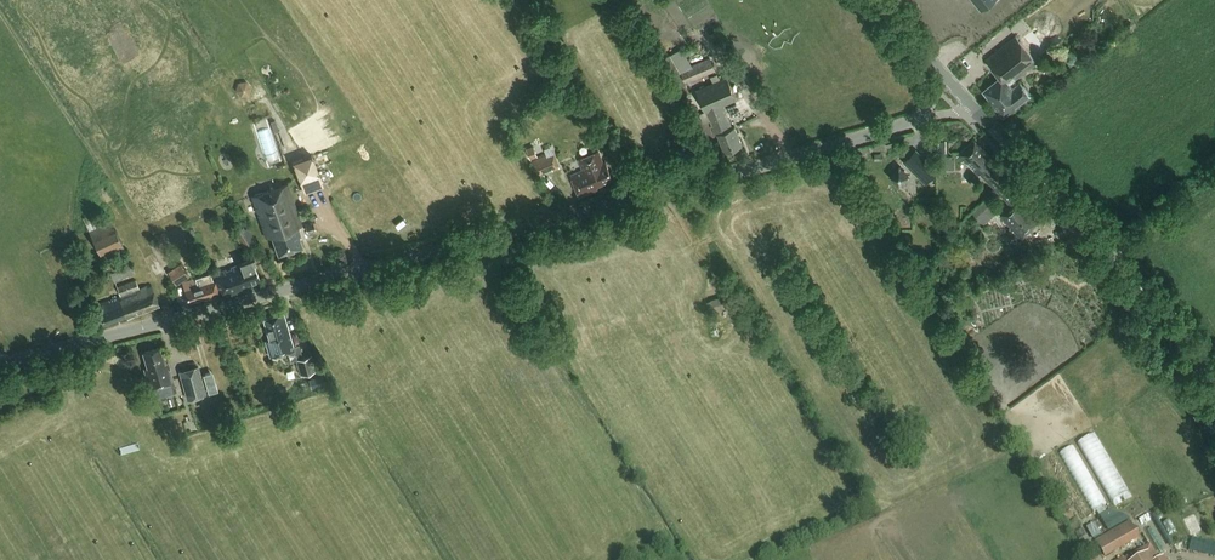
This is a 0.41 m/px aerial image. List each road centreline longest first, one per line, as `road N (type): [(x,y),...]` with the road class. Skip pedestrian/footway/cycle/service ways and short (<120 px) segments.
road 1 (unclassified): [(0,365),(812,153),(923,116)]
road 2 (tertiary): [(1214,386),(1168,310),(973,106)]

